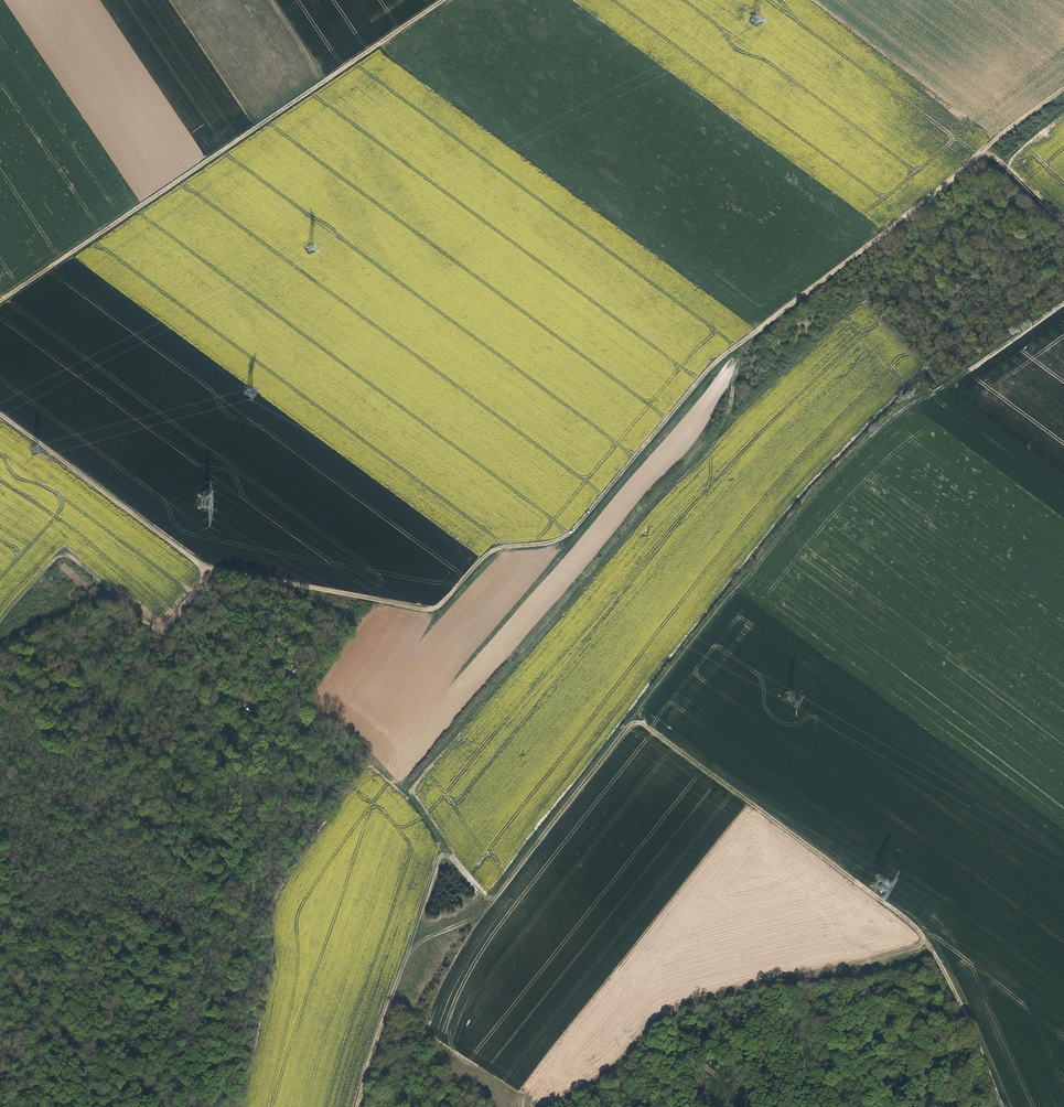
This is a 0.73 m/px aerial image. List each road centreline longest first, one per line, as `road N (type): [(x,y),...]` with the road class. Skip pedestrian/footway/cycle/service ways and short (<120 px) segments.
road 1 (track): [(0,413),(212,573),(425,608),(447,598),(489,552),(566,534),(711,364),(1063,87)]
road 2 (track): [(357,1106),(408,950),(482,912),(785,527),(875,434),(1063,302)]
road 3 (track): [(738,346),(717,430),(408,783),(434,845),(408,950)]
road 4 (track): [(1002,1106),(947,976),(913,924),(634,716)]
road 5 (track): [(444,0),(0,299)]
road 6 (track): [(212,573),(166,629),(155,630),(62,552),(0,617)]

